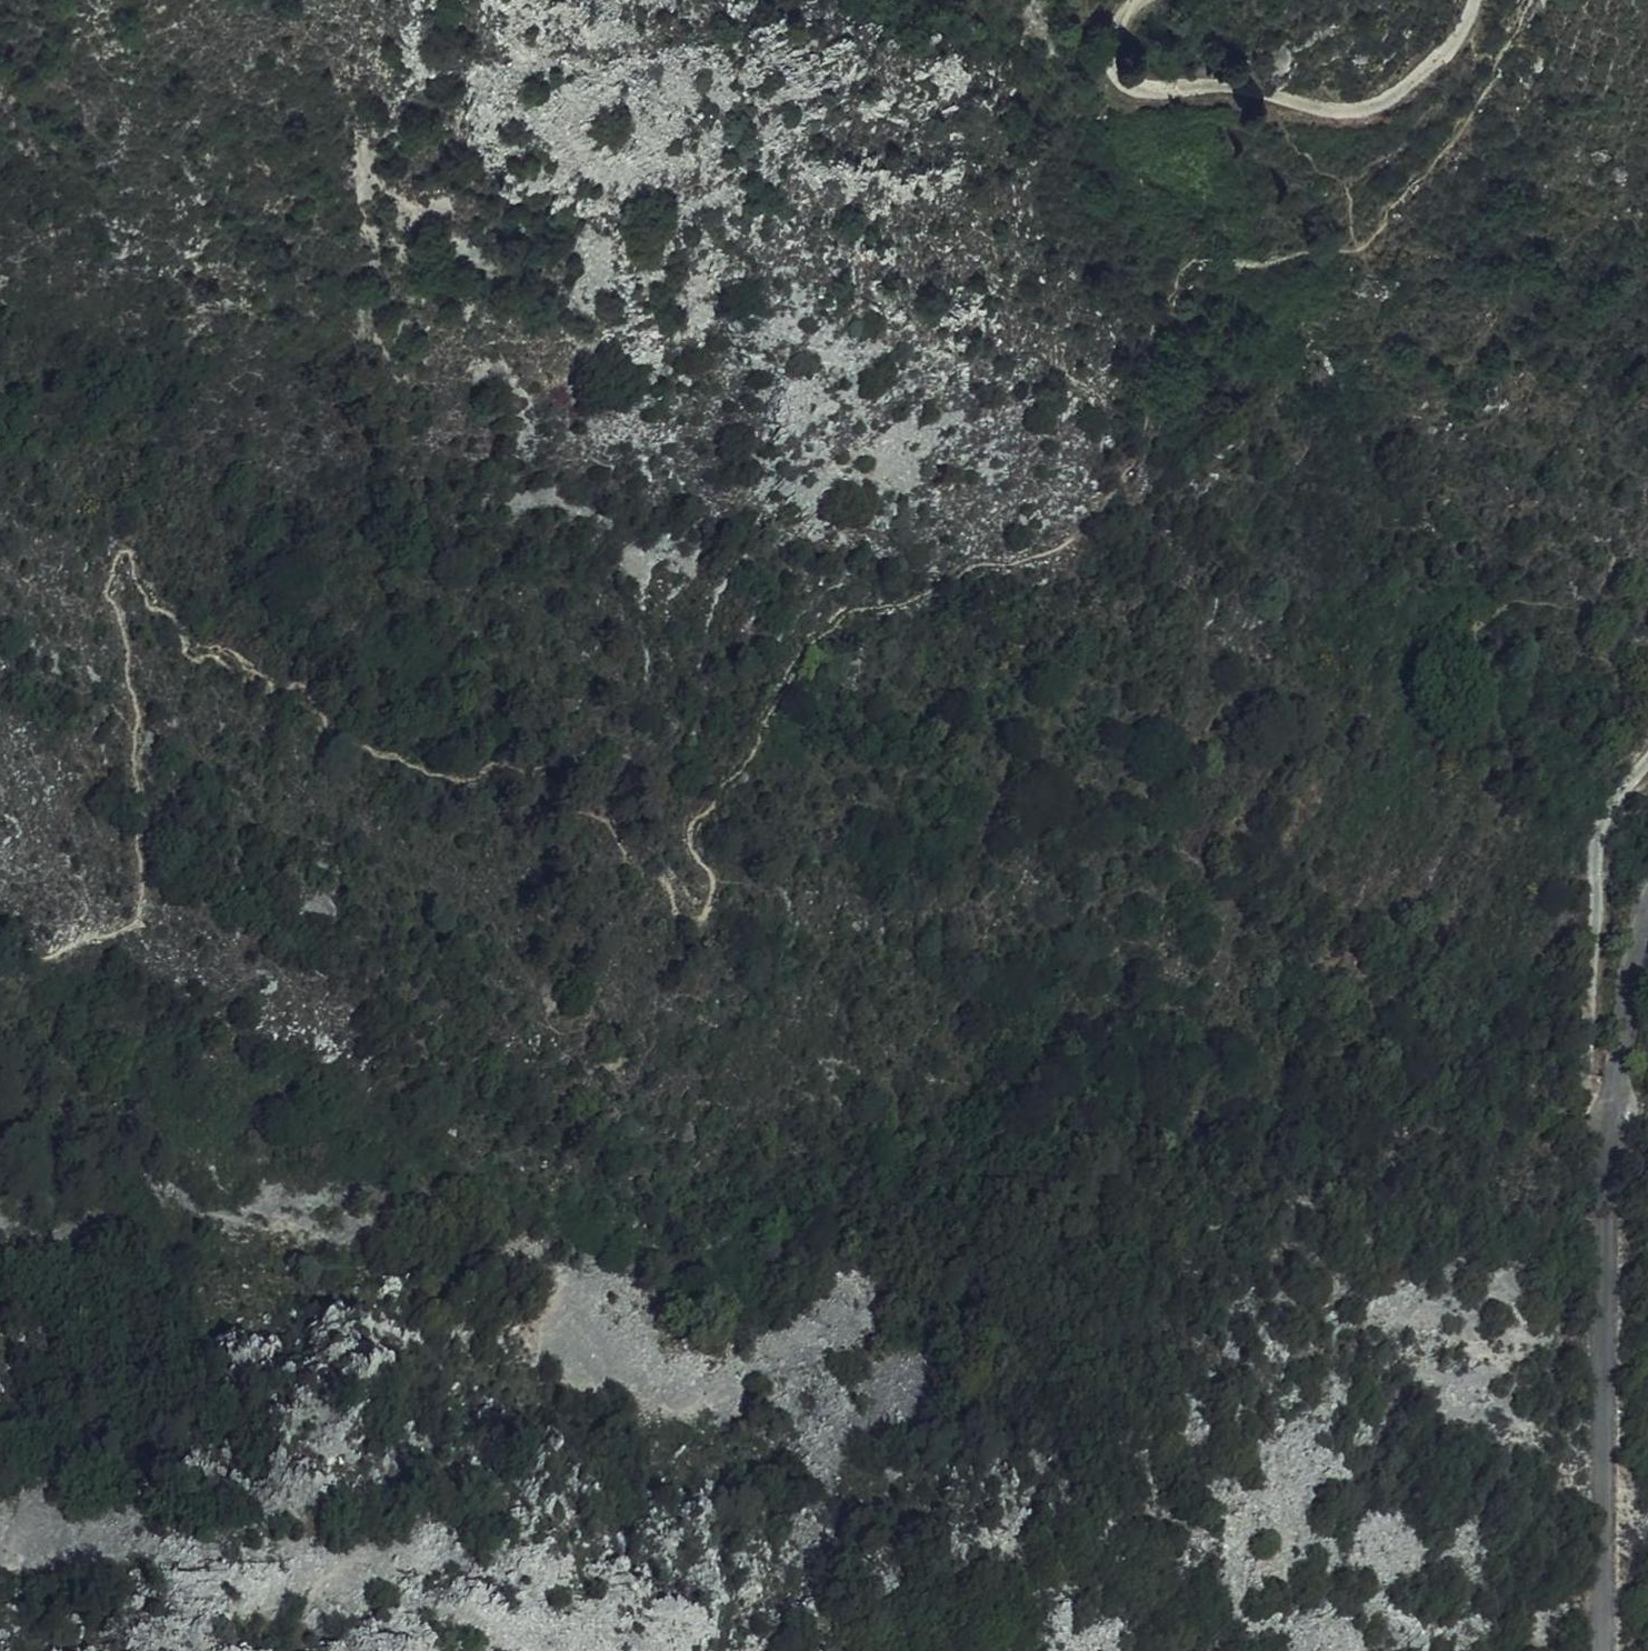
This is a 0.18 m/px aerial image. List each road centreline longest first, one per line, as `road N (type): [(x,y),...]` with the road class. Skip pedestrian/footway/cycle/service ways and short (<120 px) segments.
road 1 (tertiary): [(1604,1650),(1612,1097),(1647,908)]
road 2 (track): [(1144,0),(1117,31),(1114,70),(1122,84),(1145,90),(1223,86),(1357,106),(1387,95),(1454,42),(1477,0)]
road 3 (track): [(1647,760),(1617,798),(1599,841),(1590,1082),(1612,1097)]

